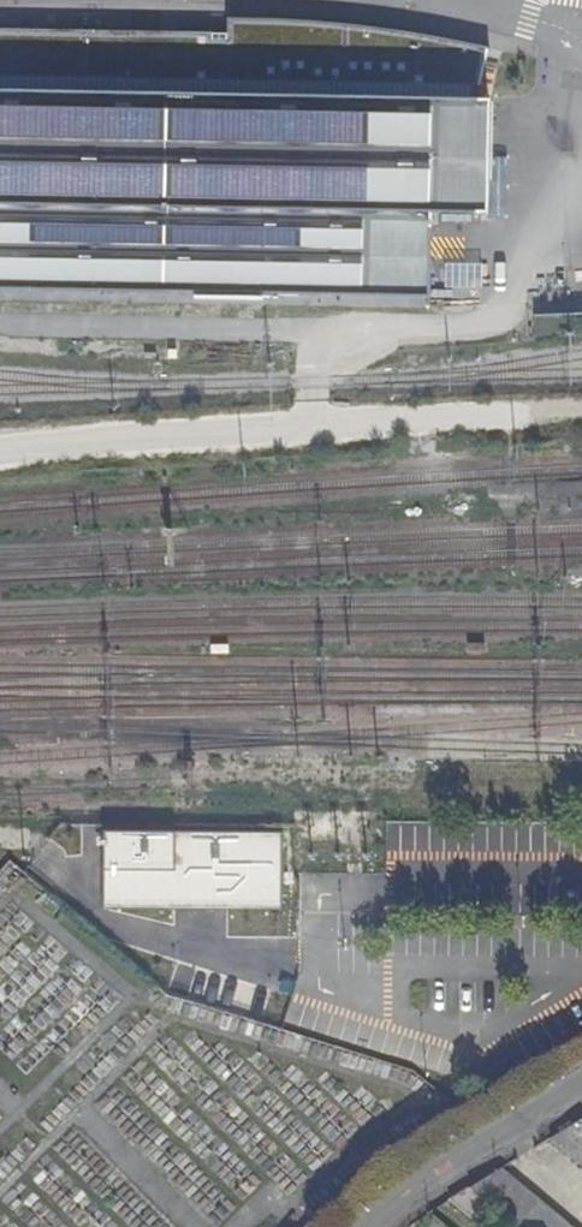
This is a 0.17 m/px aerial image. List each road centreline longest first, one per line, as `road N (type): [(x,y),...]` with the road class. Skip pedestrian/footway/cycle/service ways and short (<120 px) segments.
road 1 (track): [(0,449),(53,439),(321,431)]
road 2 (residential): [(581,1088),(381,1226)]

